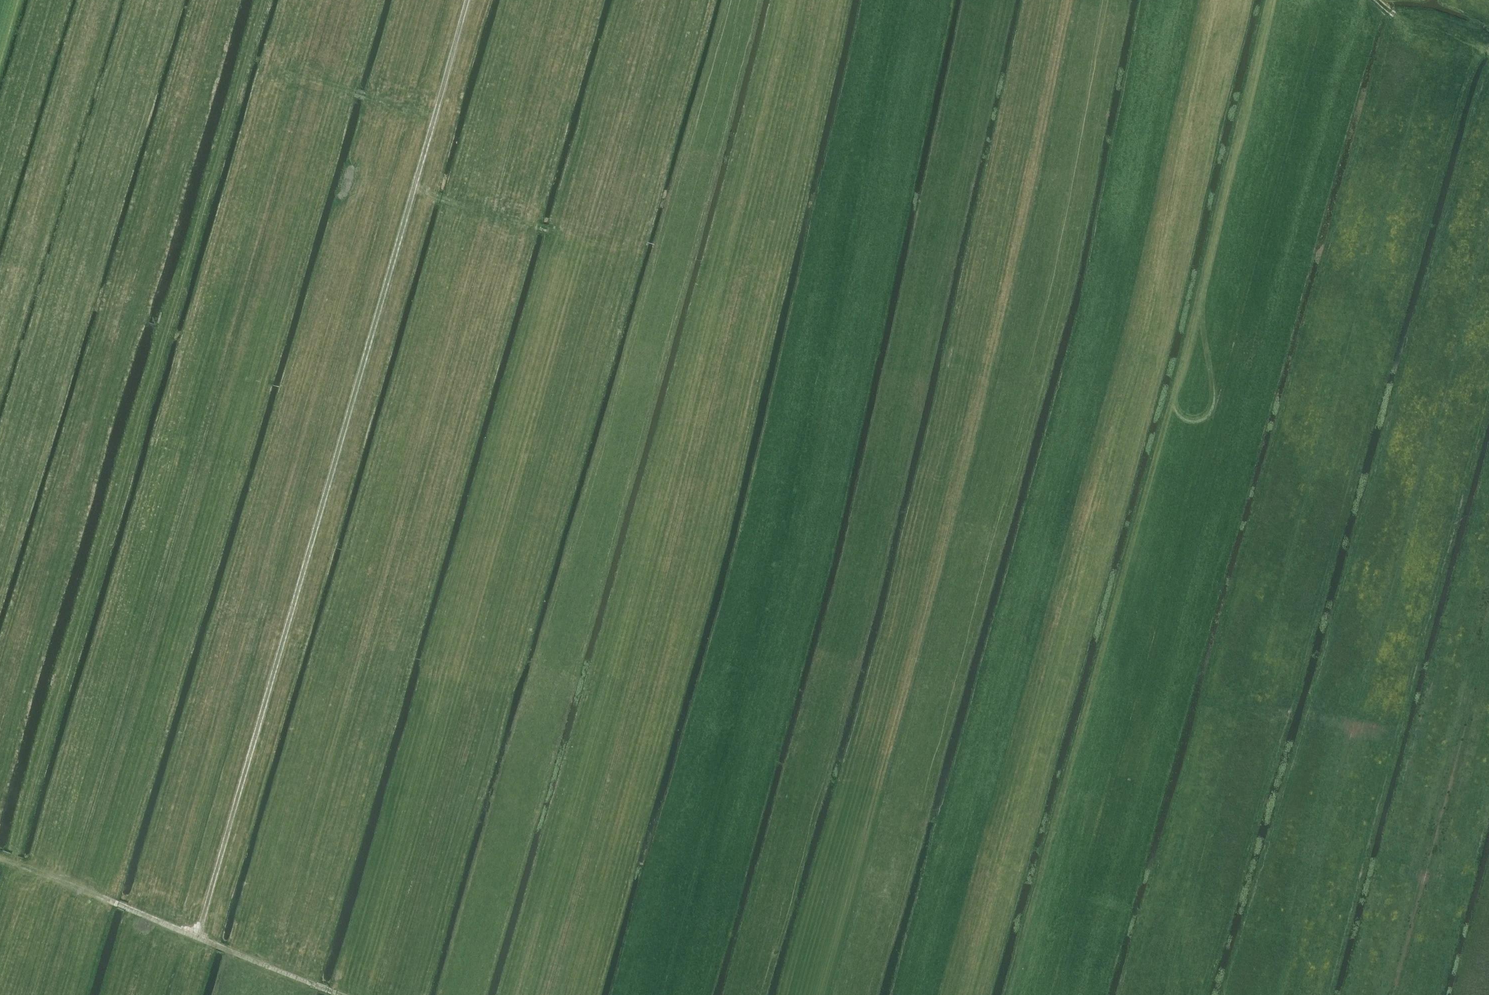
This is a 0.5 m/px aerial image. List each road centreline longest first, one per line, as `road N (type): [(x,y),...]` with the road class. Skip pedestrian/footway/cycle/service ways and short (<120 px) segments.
road 1 (track): [(339,994),(198,938),(466,0)]
road 2 (track): [(198,938),(0,859)]
road 3 (track): [(1376,0),(1408,23),(1488,50)]

